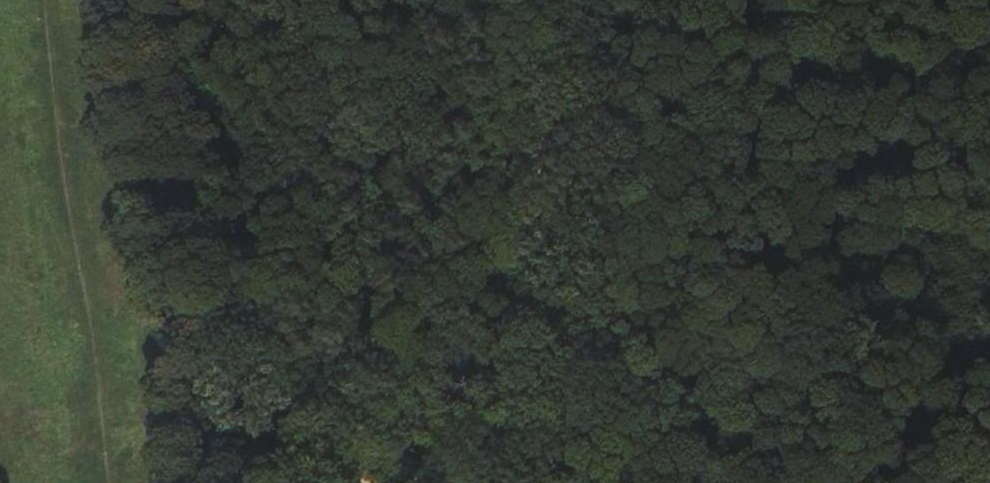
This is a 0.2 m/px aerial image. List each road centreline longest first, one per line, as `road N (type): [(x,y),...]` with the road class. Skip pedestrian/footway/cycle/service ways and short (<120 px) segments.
road 1 (track): [(133,0),(209,482)]

